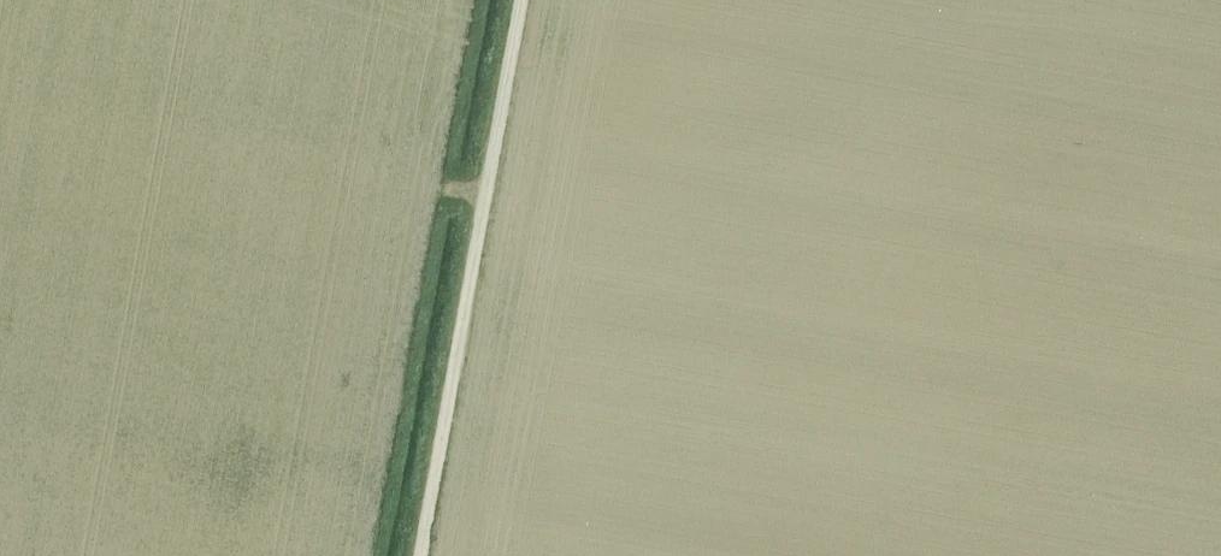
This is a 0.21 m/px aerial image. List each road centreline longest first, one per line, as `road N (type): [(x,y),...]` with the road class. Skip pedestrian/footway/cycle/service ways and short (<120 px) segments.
road 1 (unclassified): [(418,555),(519,0)]

